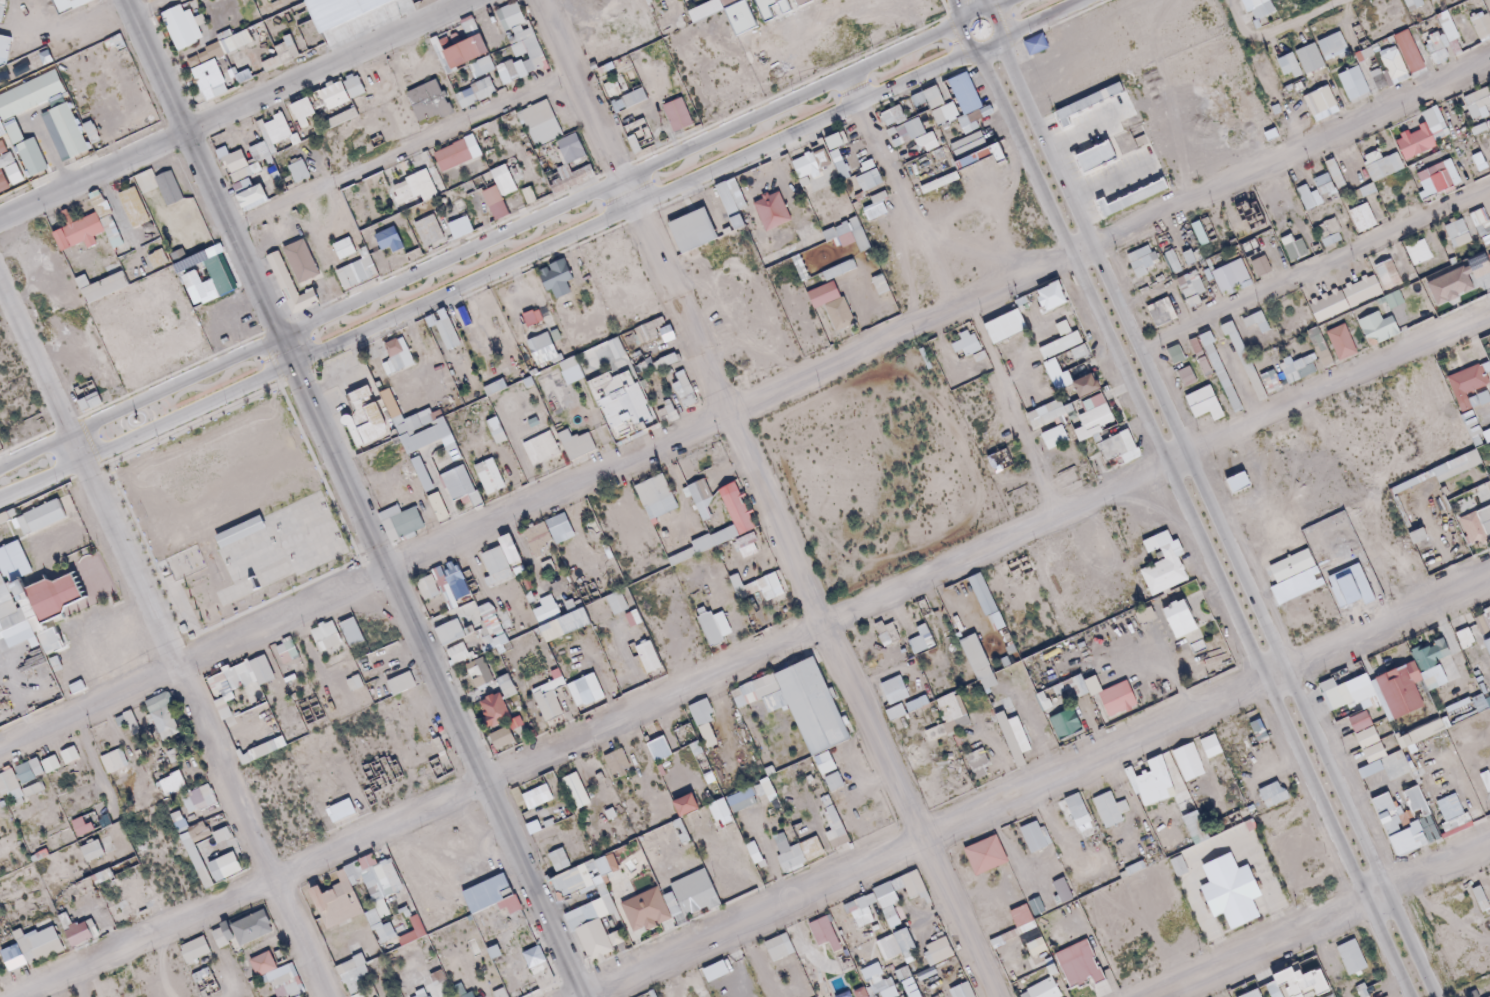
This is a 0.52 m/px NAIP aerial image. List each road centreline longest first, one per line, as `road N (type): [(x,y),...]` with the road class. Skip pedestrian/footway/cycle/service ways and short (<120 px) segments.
road 1 (residential): [(1489,57),(0,749)]
road 2 (residential): [(19,996),(1489,315)]
road 3 (tertiary): [(0,496),(1077,0)]
road 4 (tertiary): [(1002,0),(0,468)]
road 5 (residential): [(1489,574),(583,996)]
road 6 (residential): [(466,0),(0,217)]

